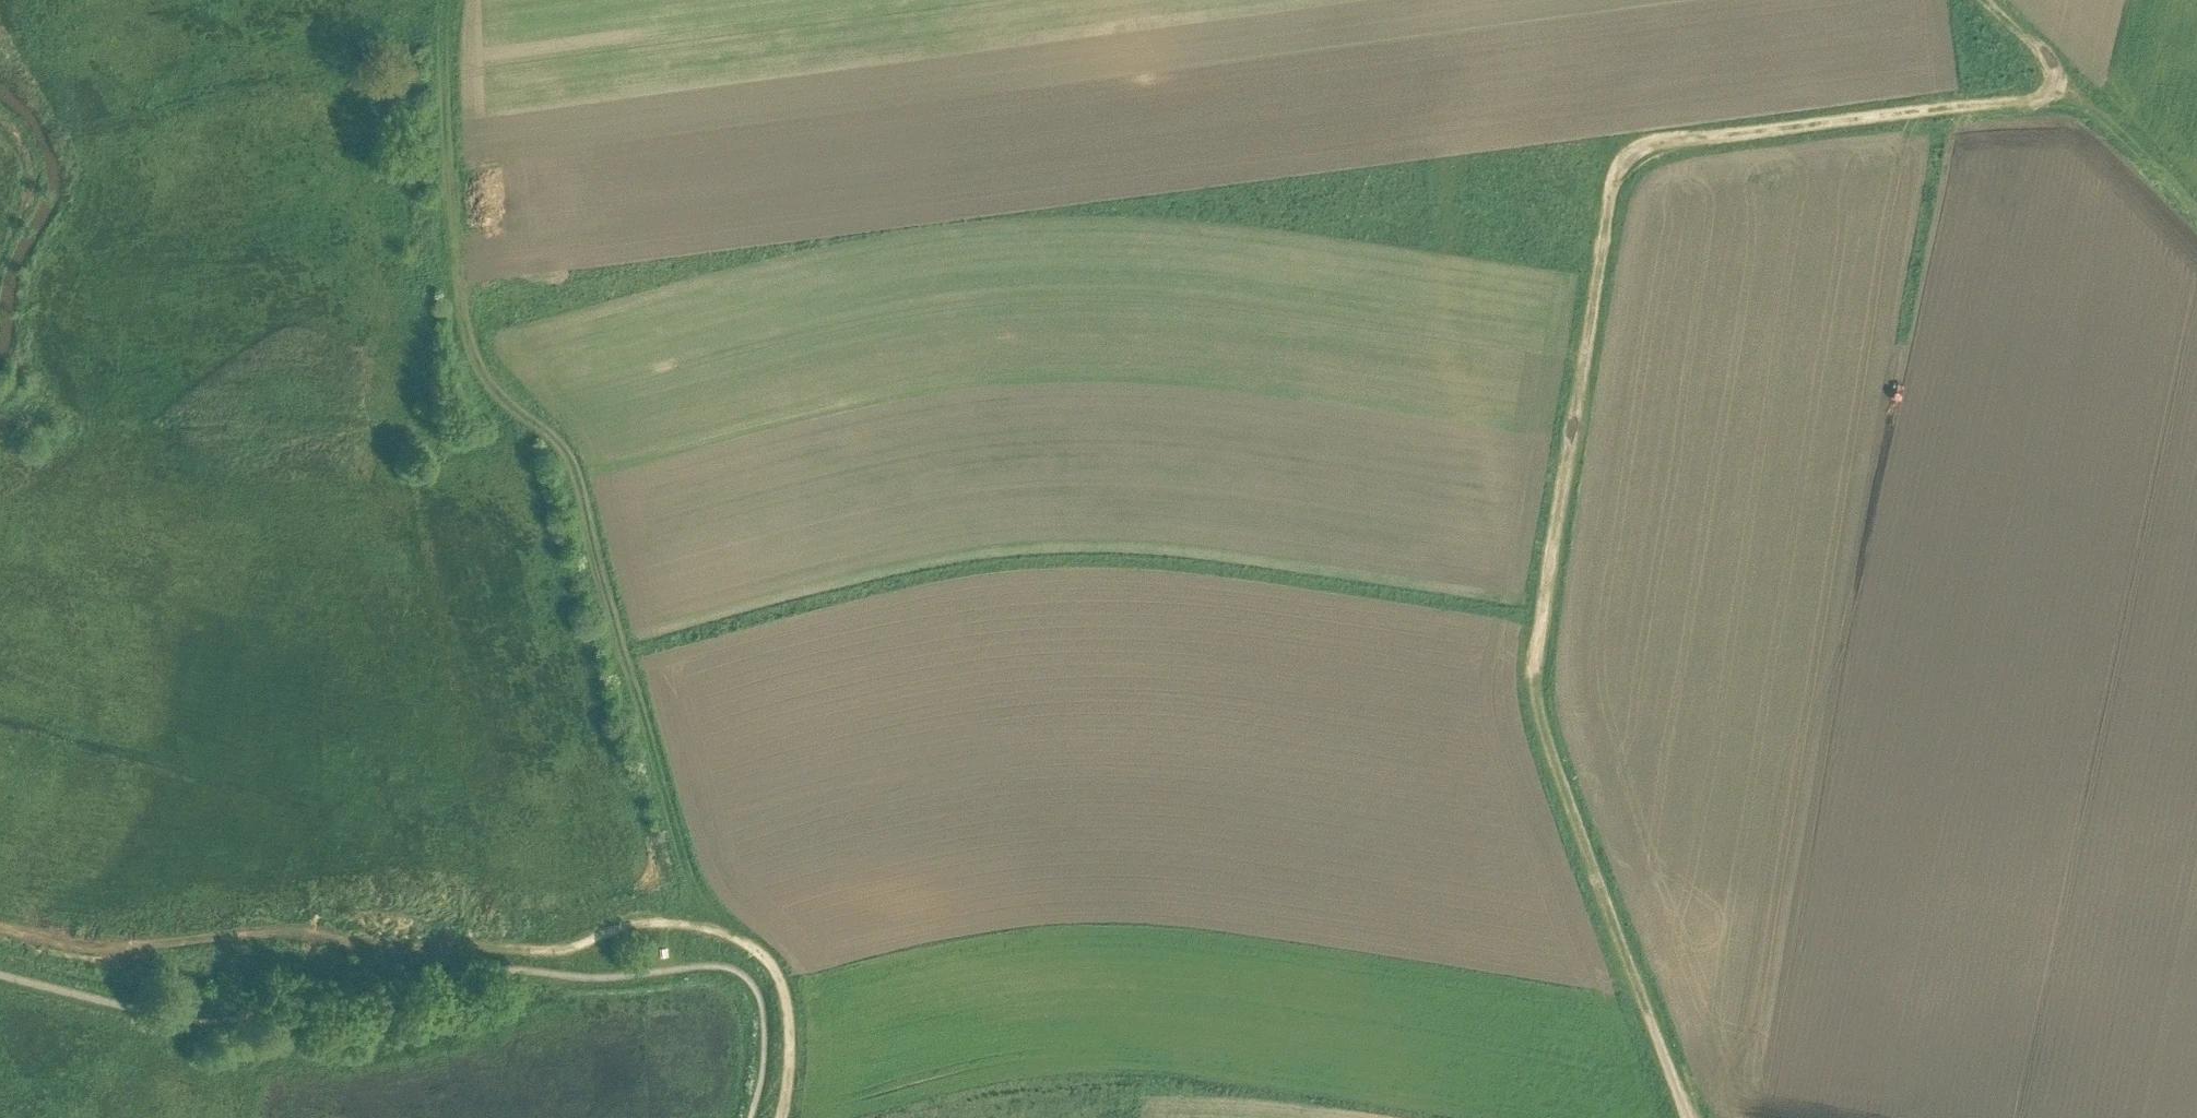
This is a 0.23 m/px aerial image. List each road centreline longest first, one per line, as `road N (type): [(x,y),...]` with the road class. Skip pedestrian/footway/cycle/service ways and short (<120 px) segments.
road 1 (track): [(1988,0),(2050,54),(2062,80),(2044,99),(1627,146),(1531,683)]
road 2 (track): [(685,926),(684,893),(555,449),(523,421),(480,407),(465,384),(435,54),(445,0)]
road 3 (track): [(685,926),(632,926),(566,950),(536,951),(274,931),(94,949),(0,928)]
road 4 (track): [(781,1117),(791,1062),(780,980),(759,953),(685,926)]
road 5 (track): [(2062,80),(2196,209)]

